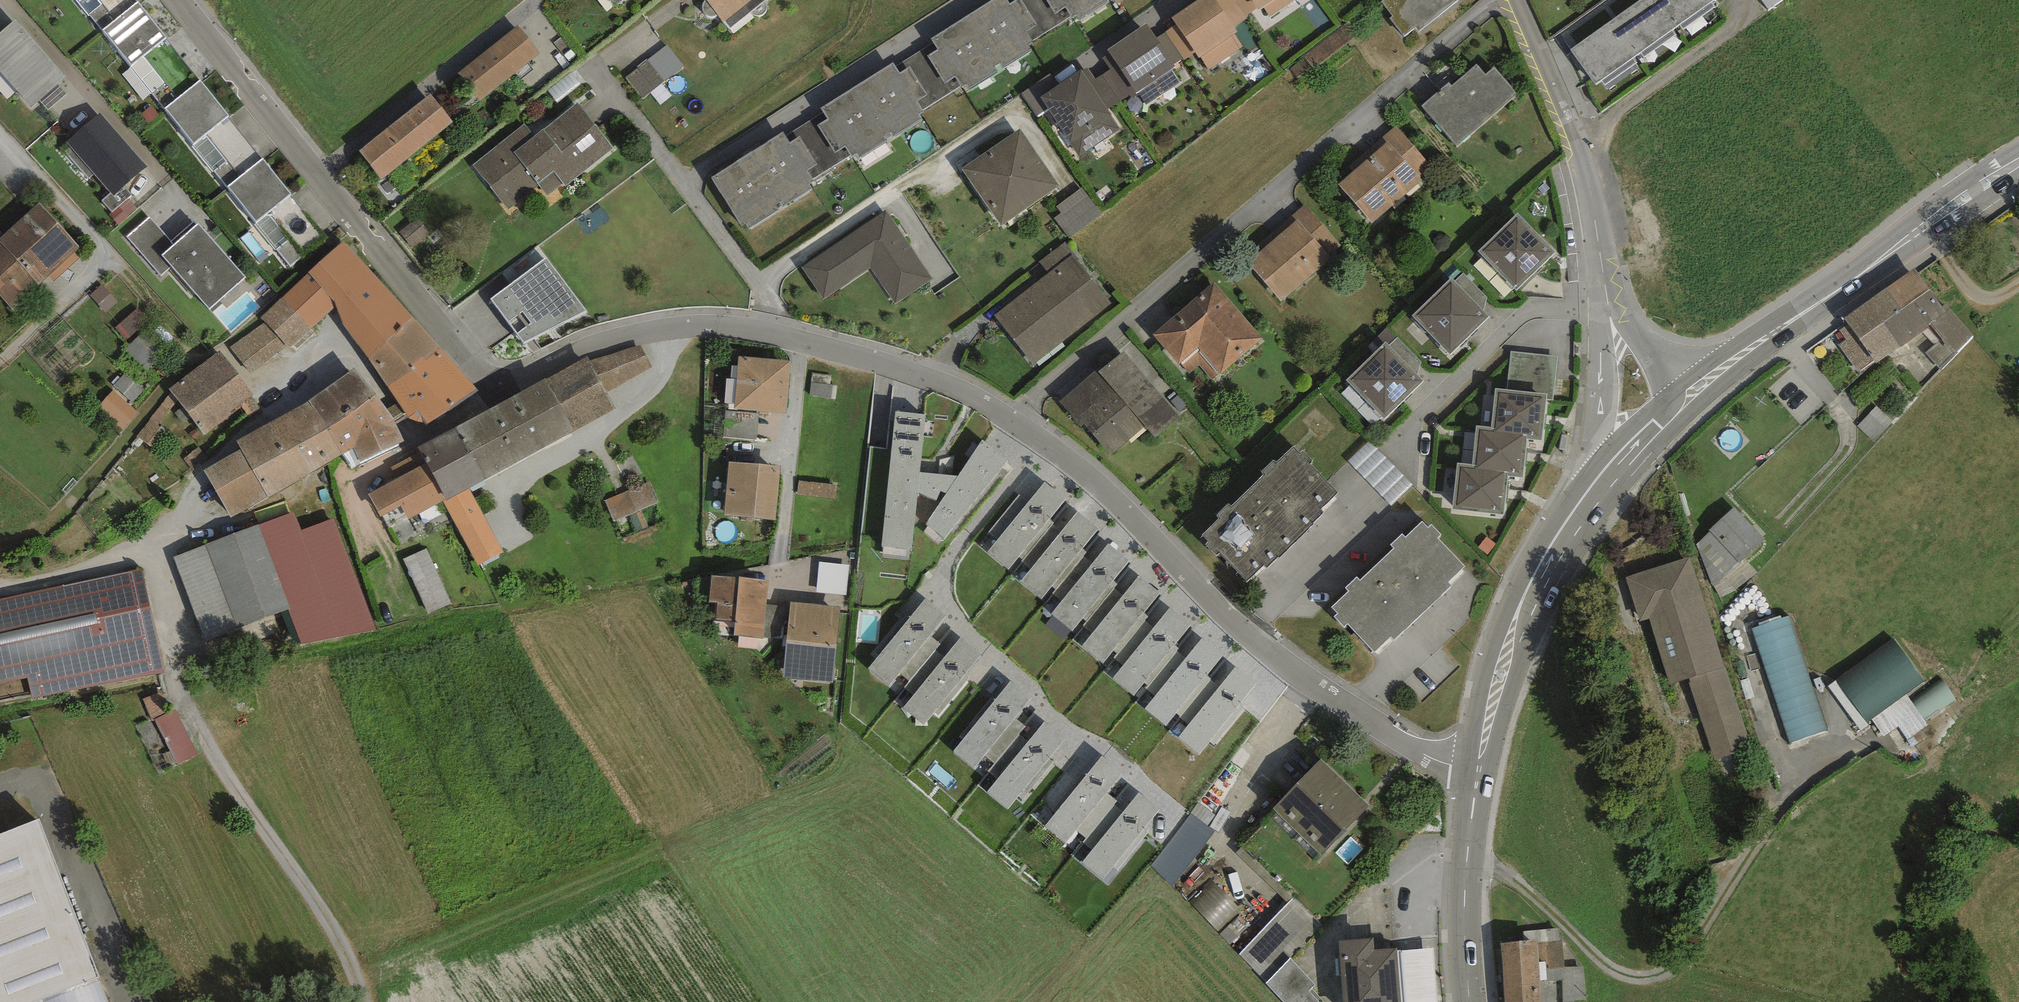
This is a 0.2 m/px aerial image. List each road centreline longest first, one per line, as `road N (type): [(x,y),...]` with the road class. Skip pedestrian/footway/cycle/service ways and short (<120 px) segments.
road 1 (residential): [(1023,424),(922,368),(794,333),(720,326),(657,329),(502,384),(487,378),(457,352),(178,0)]
road 2 (track): [(0,595),(150,554),(210,763),(349,957),(364,1001)]
road 3 (residential): [(1510,0),(1023,424)]
road 4 (residential): [(1479,767),(1423,754),(1298,678),(1023,424)]
road 5 (track): [(1466,859),(1505,873),(1609,968),(1626,978),(1658,977),(1685,956),(1816,760)]
road 6 (secondary): [(1689,395),(2018,155)]
road 7 (residential): [(1611,310),(1574,124),(1517,0)]
road 8 (secondary): [(1479,767),(1517,620),(1556,537),(1601,481)]
road 9 (secondary): [(1471,1001),(1463,904),(1479,767)]
road 10 (residential): [(1611,310),(1601,481)]
road 11 (secondary): [(1601,481),(1689,395)]

